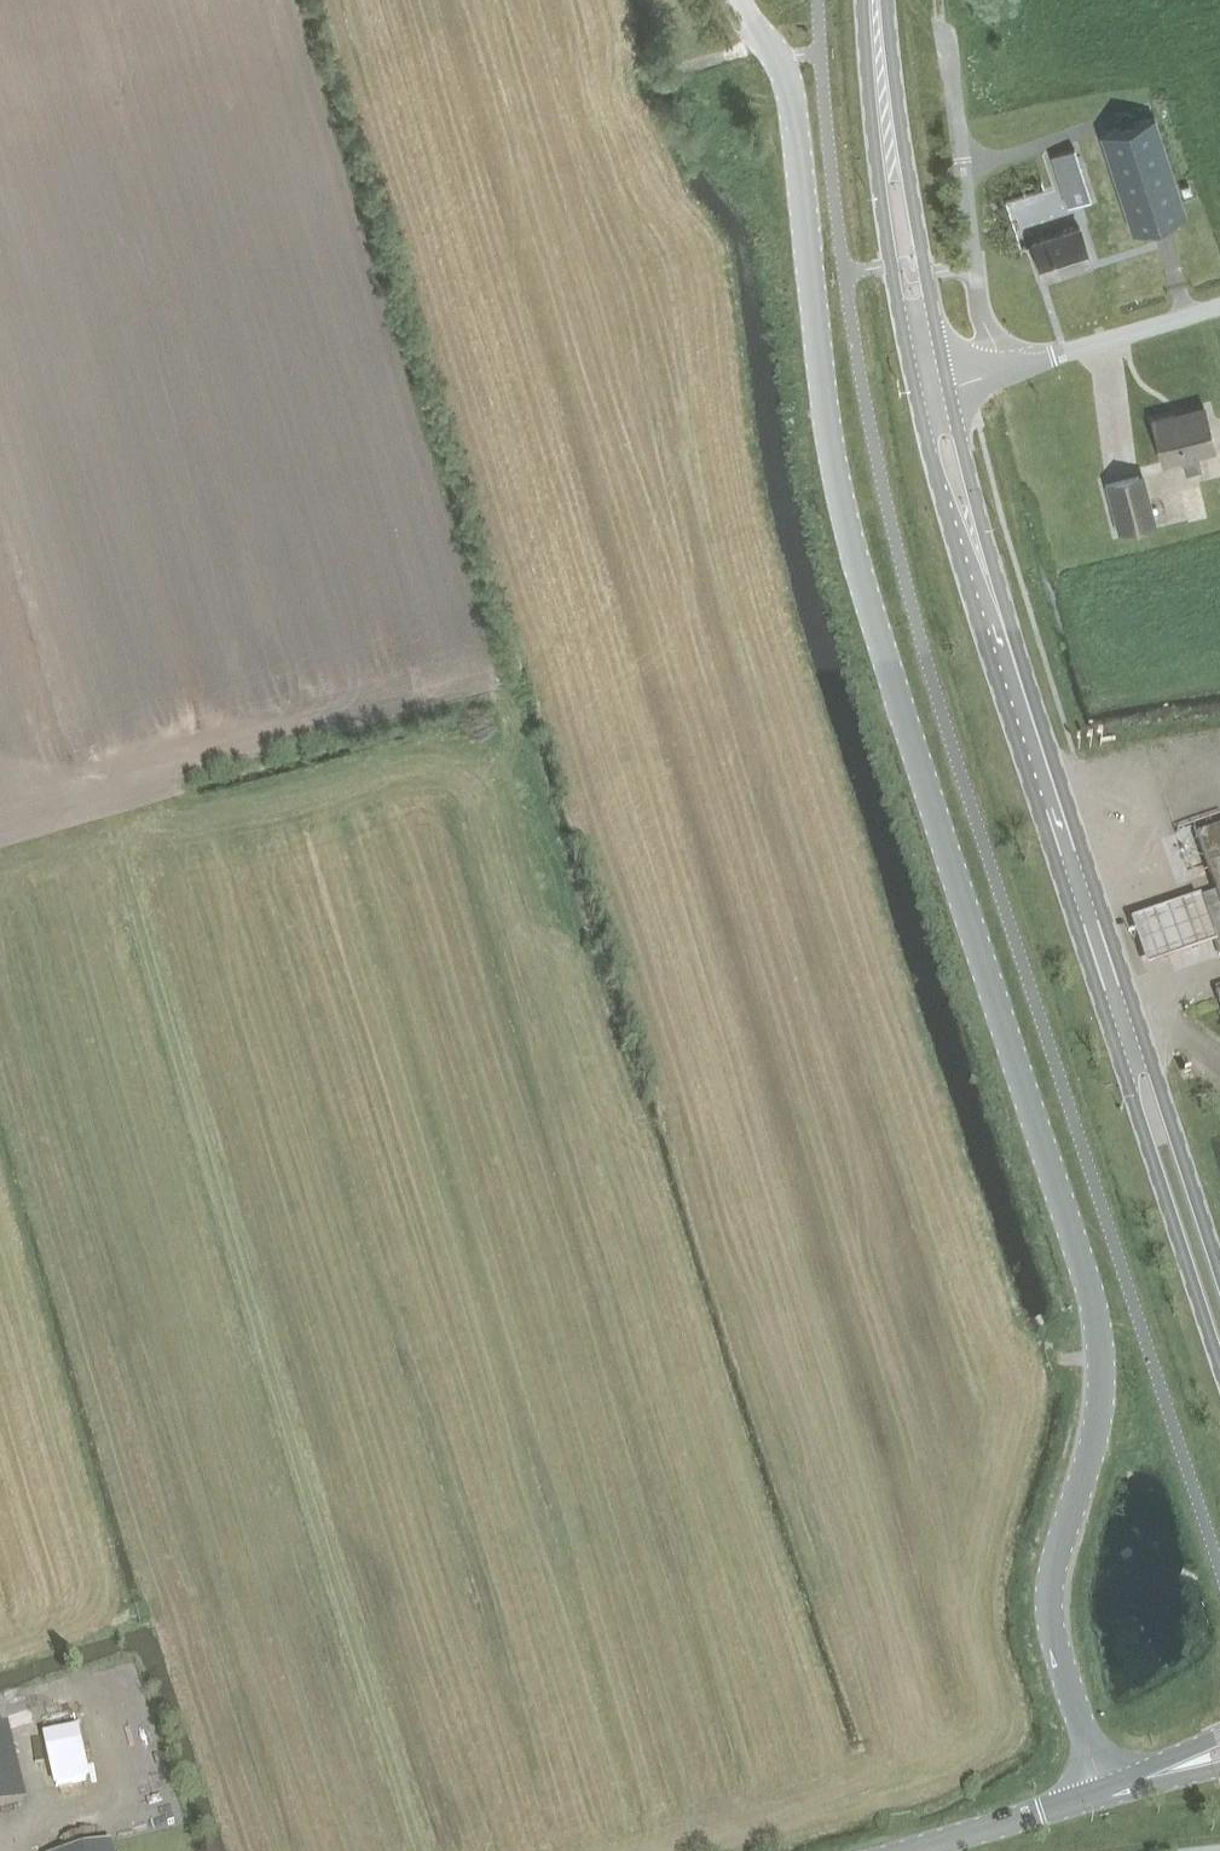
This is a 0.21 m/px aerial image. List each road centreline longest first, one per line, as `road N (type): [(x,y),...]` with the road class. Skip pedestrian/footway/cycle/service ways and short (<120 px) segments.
road 1 (unclassified): [(778,59),(793,116),(825,422),(848,533),(1092,1298),(1099,1390),(1052,1575),(1050,1614),(1104,1792)]
road 2 (primary): [(914,392),(961,569),(1219,1367)]
road 3 (primary): [(1219,1273),(1022,659),(948,383)]
road 4 (primary): [(862,0),(877,176),(914,392)]
road 5 (primary): [(948,383),(887,0)]
road 6 (unclassified): [(948,383),(1219,303)]
road 7 (track): [(942,27),(973,268)]
road 8 (tertiary): [(906,1850),(1104,1792)]

